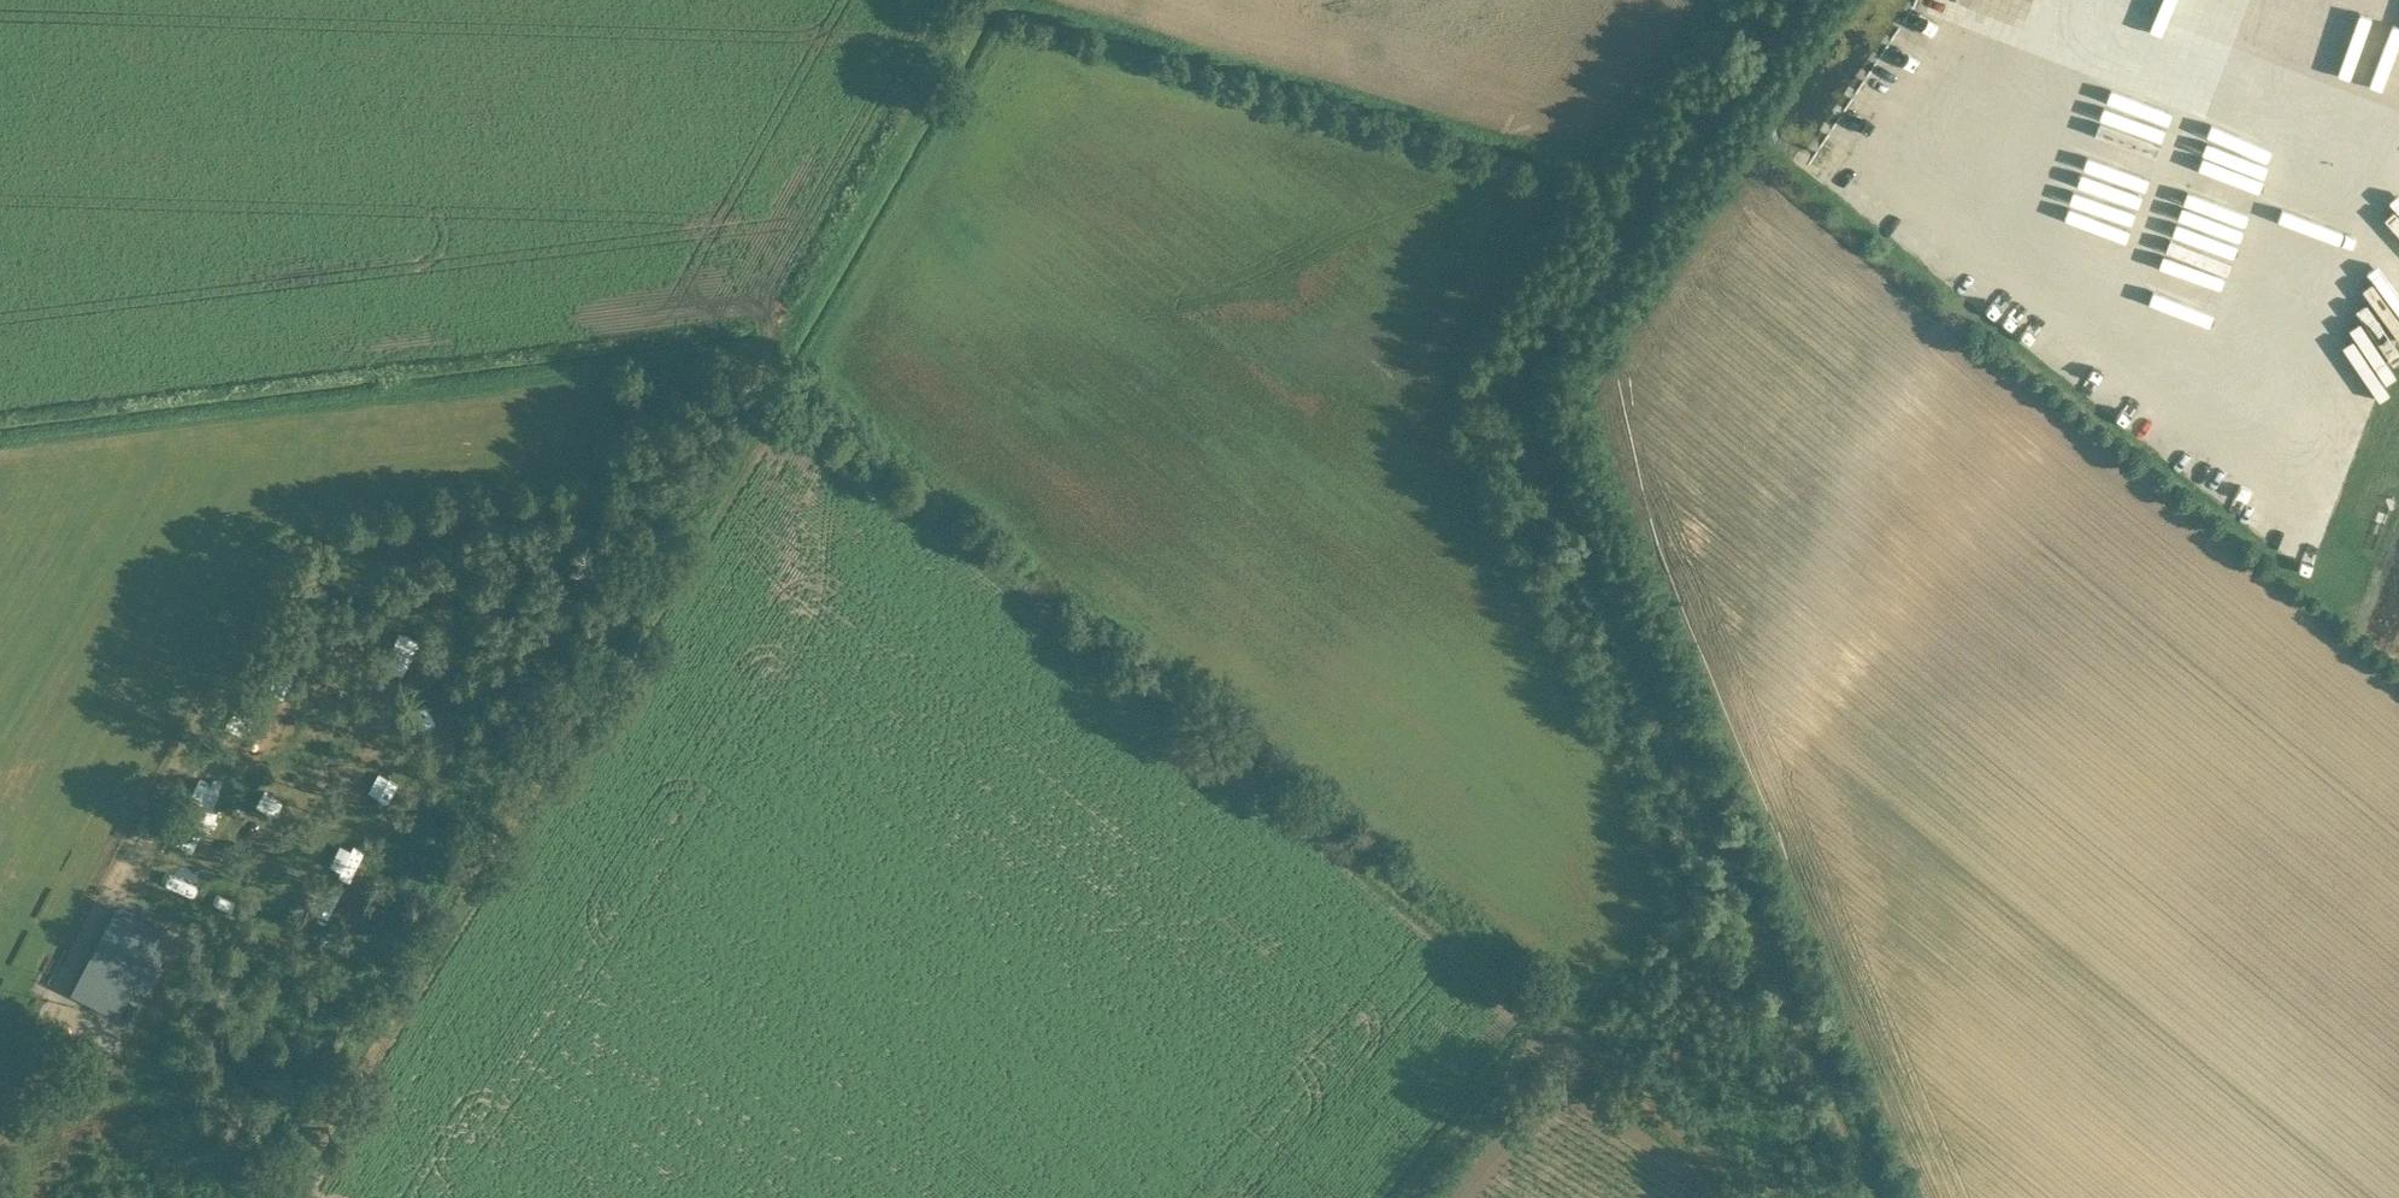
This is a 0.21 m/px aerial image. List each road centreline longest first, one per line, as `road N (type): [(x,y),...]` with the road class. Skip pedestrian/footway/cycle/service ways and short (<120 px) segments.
road 1 (track): [(287,1197),(746,400)]
road 2 (track): [(1780,1197),(1555,1013),(1409,1197)]

